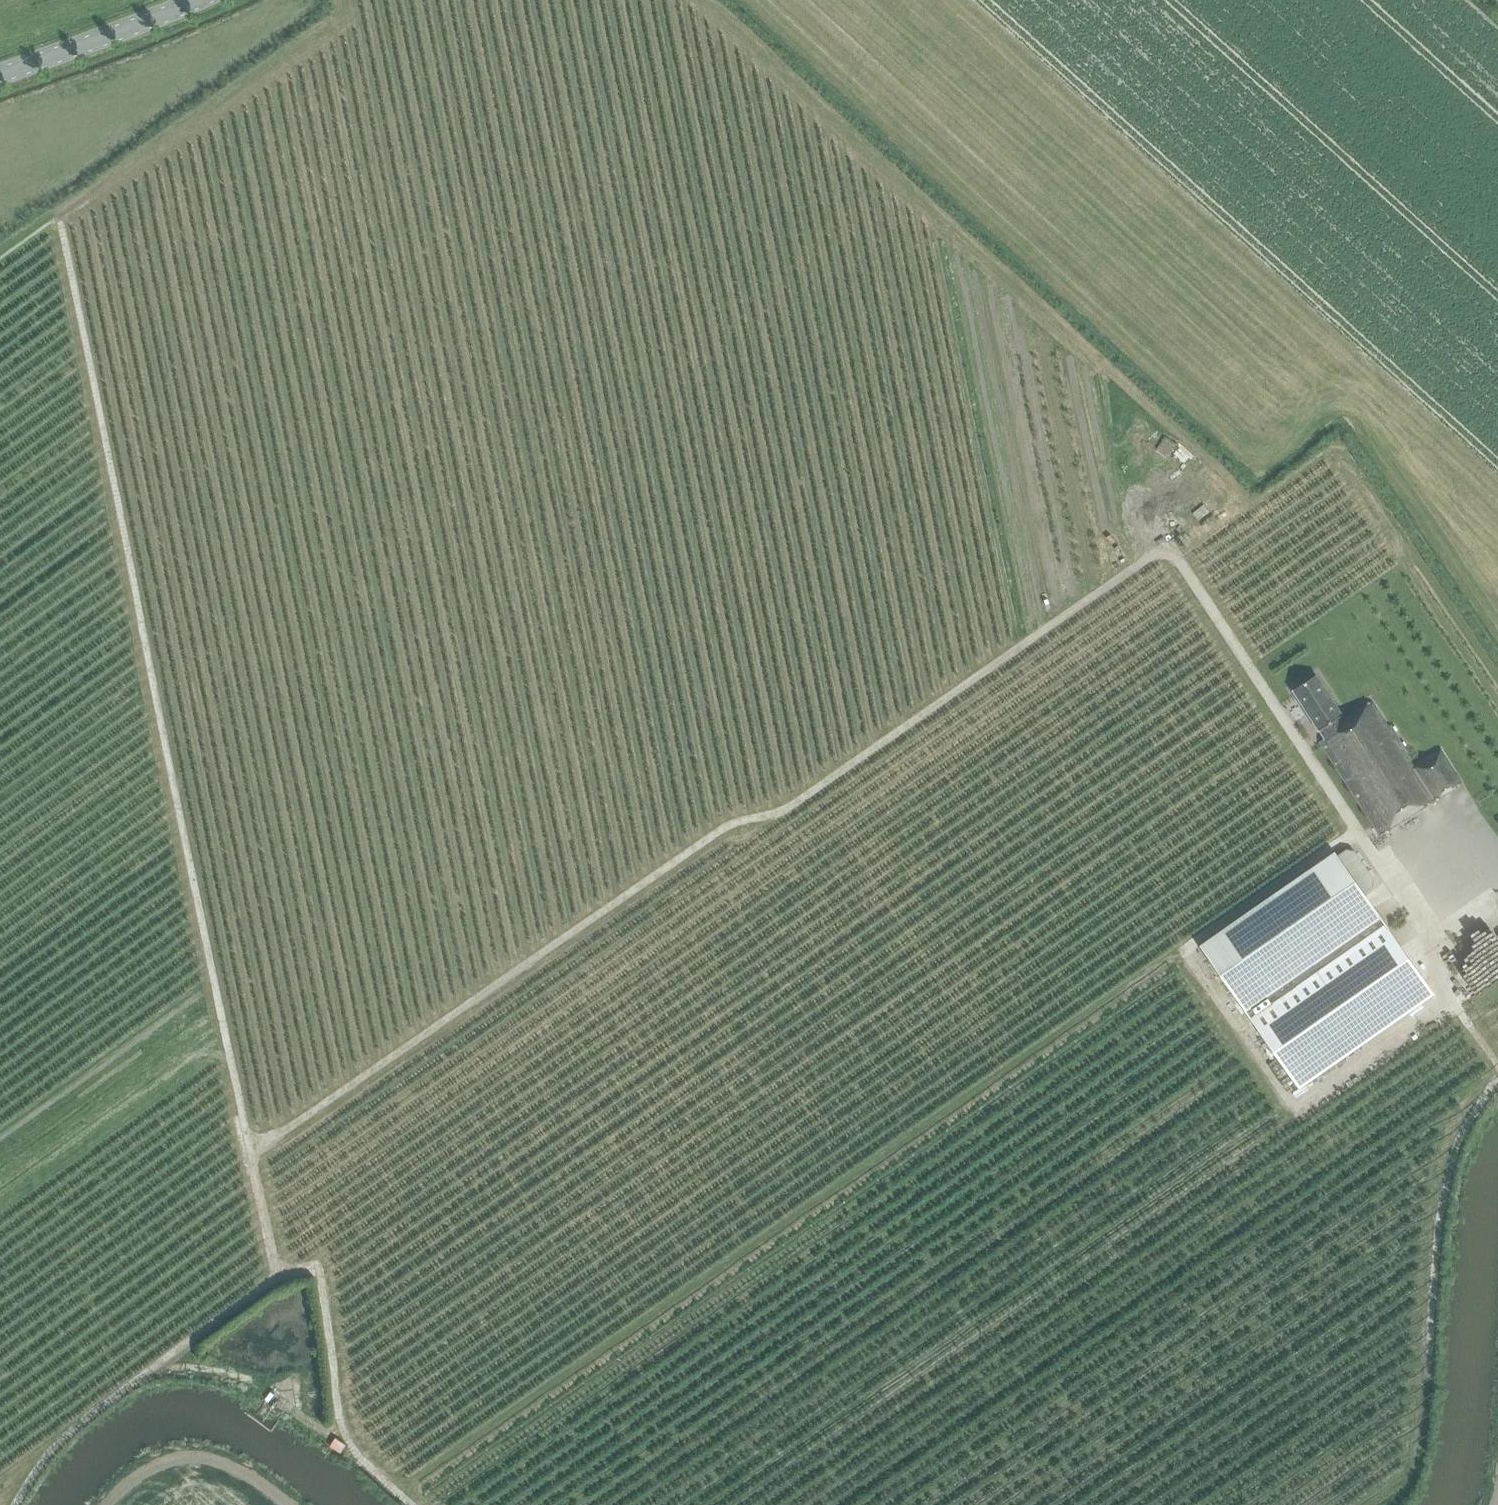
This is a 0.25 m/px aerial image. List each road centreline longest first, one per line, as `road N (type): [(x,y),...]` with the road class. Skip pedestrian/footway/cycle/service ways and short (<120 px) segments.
road 1 (tertiary): [(0,80),(198,0)]

